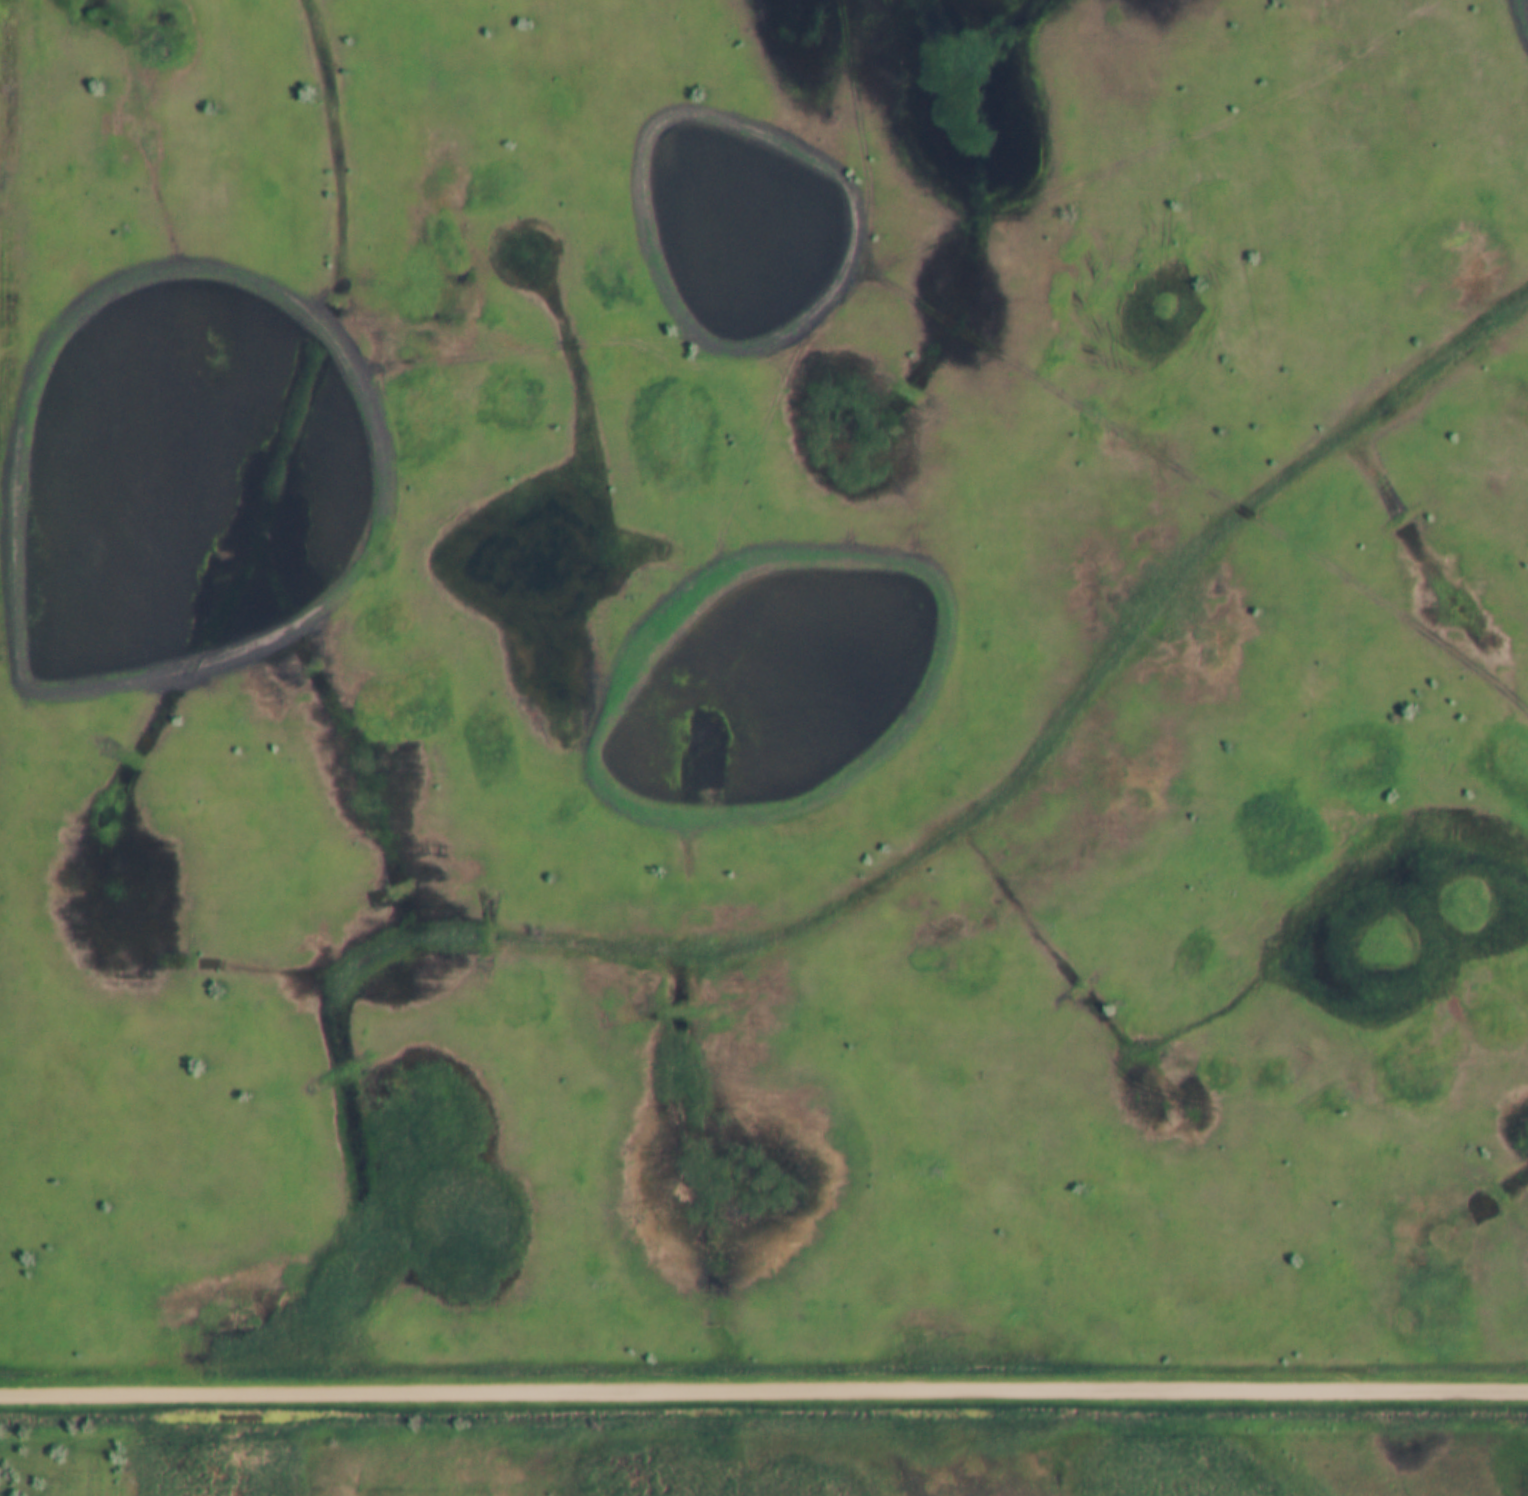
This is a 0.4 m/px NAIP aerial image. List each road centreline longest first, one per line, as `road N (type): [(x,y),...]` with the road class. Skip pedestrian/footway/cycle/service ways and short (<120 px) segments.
road 1 (residential): [(1527,1395),(827,1390),(0,1397)]

